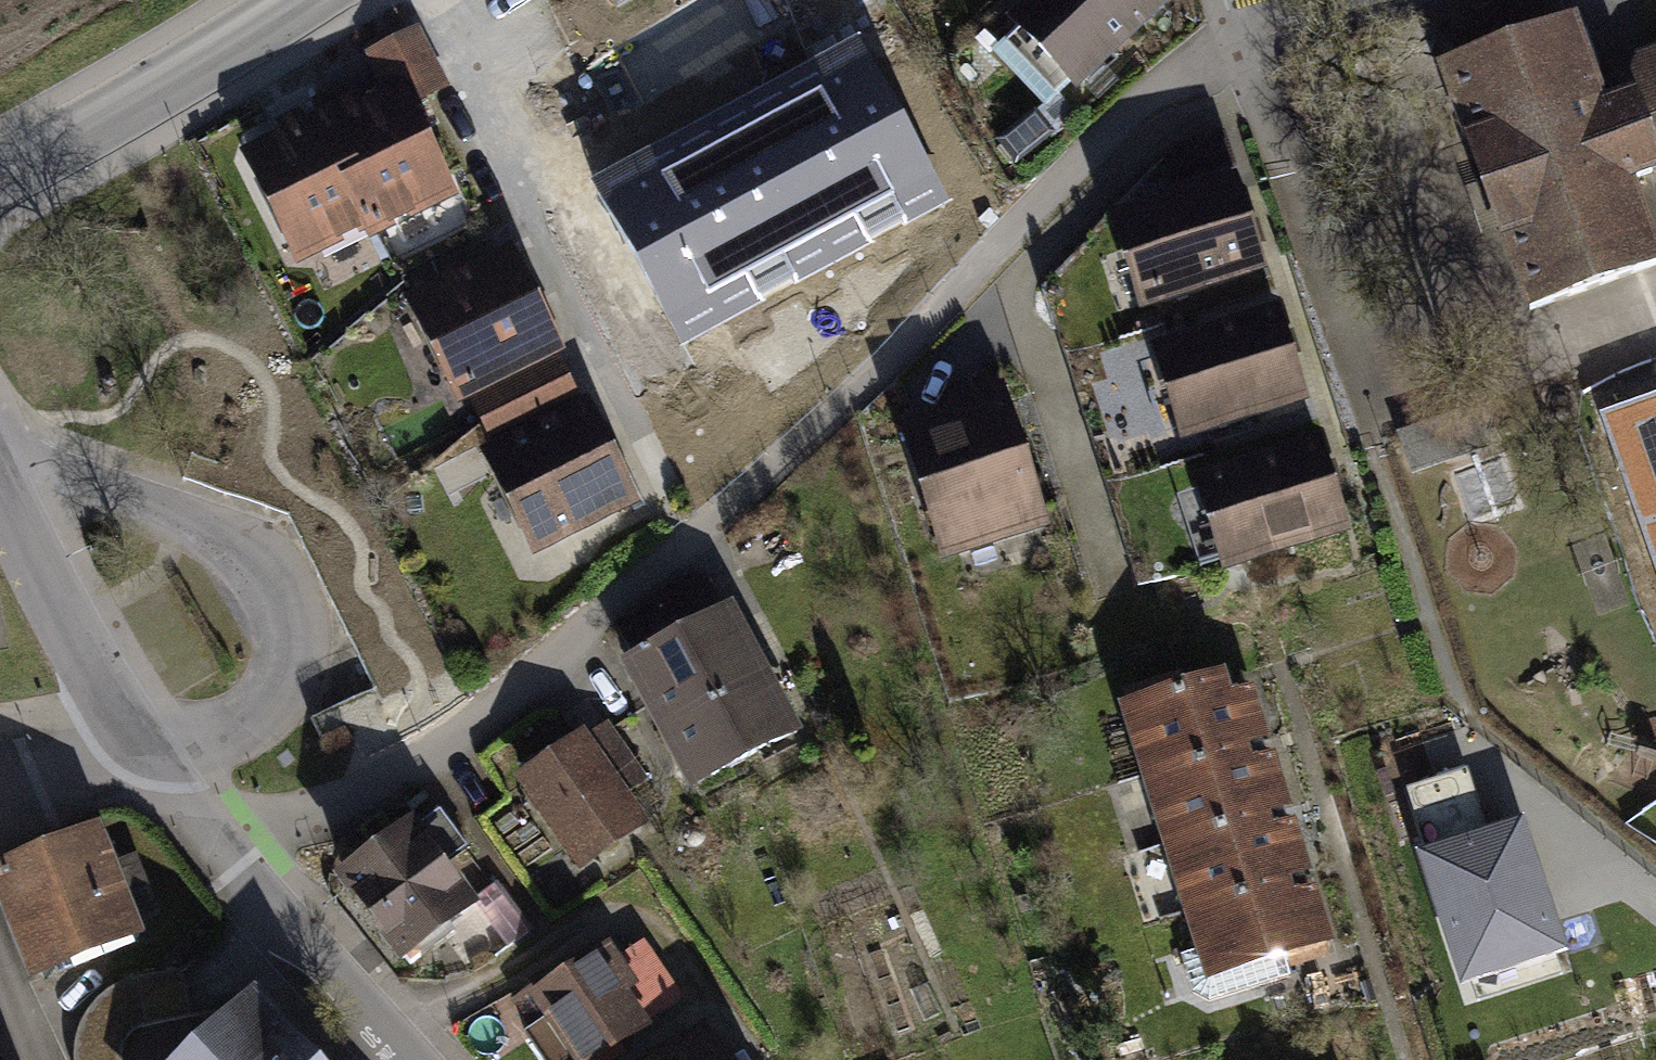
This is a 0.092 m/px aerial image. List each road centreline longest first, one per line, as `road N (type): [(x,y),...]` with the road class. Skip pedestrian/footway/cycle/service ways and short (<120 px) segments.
road 1 (residential): [(230,854),(453,741),(994,262),(1207,55),(1227,49)]
road 2 (residential): [(1227,49),(1387,501)]
road 3 (residential): [(0,484),(142,744),(230,854)]
road 4 (track): [(386,1028),(505,977),(612,916),(642,926),(730,1050)]
road 5 (secondary): [(300,0),(0,177)]
road 6 (residential): [(230,854),(415,1059)]

